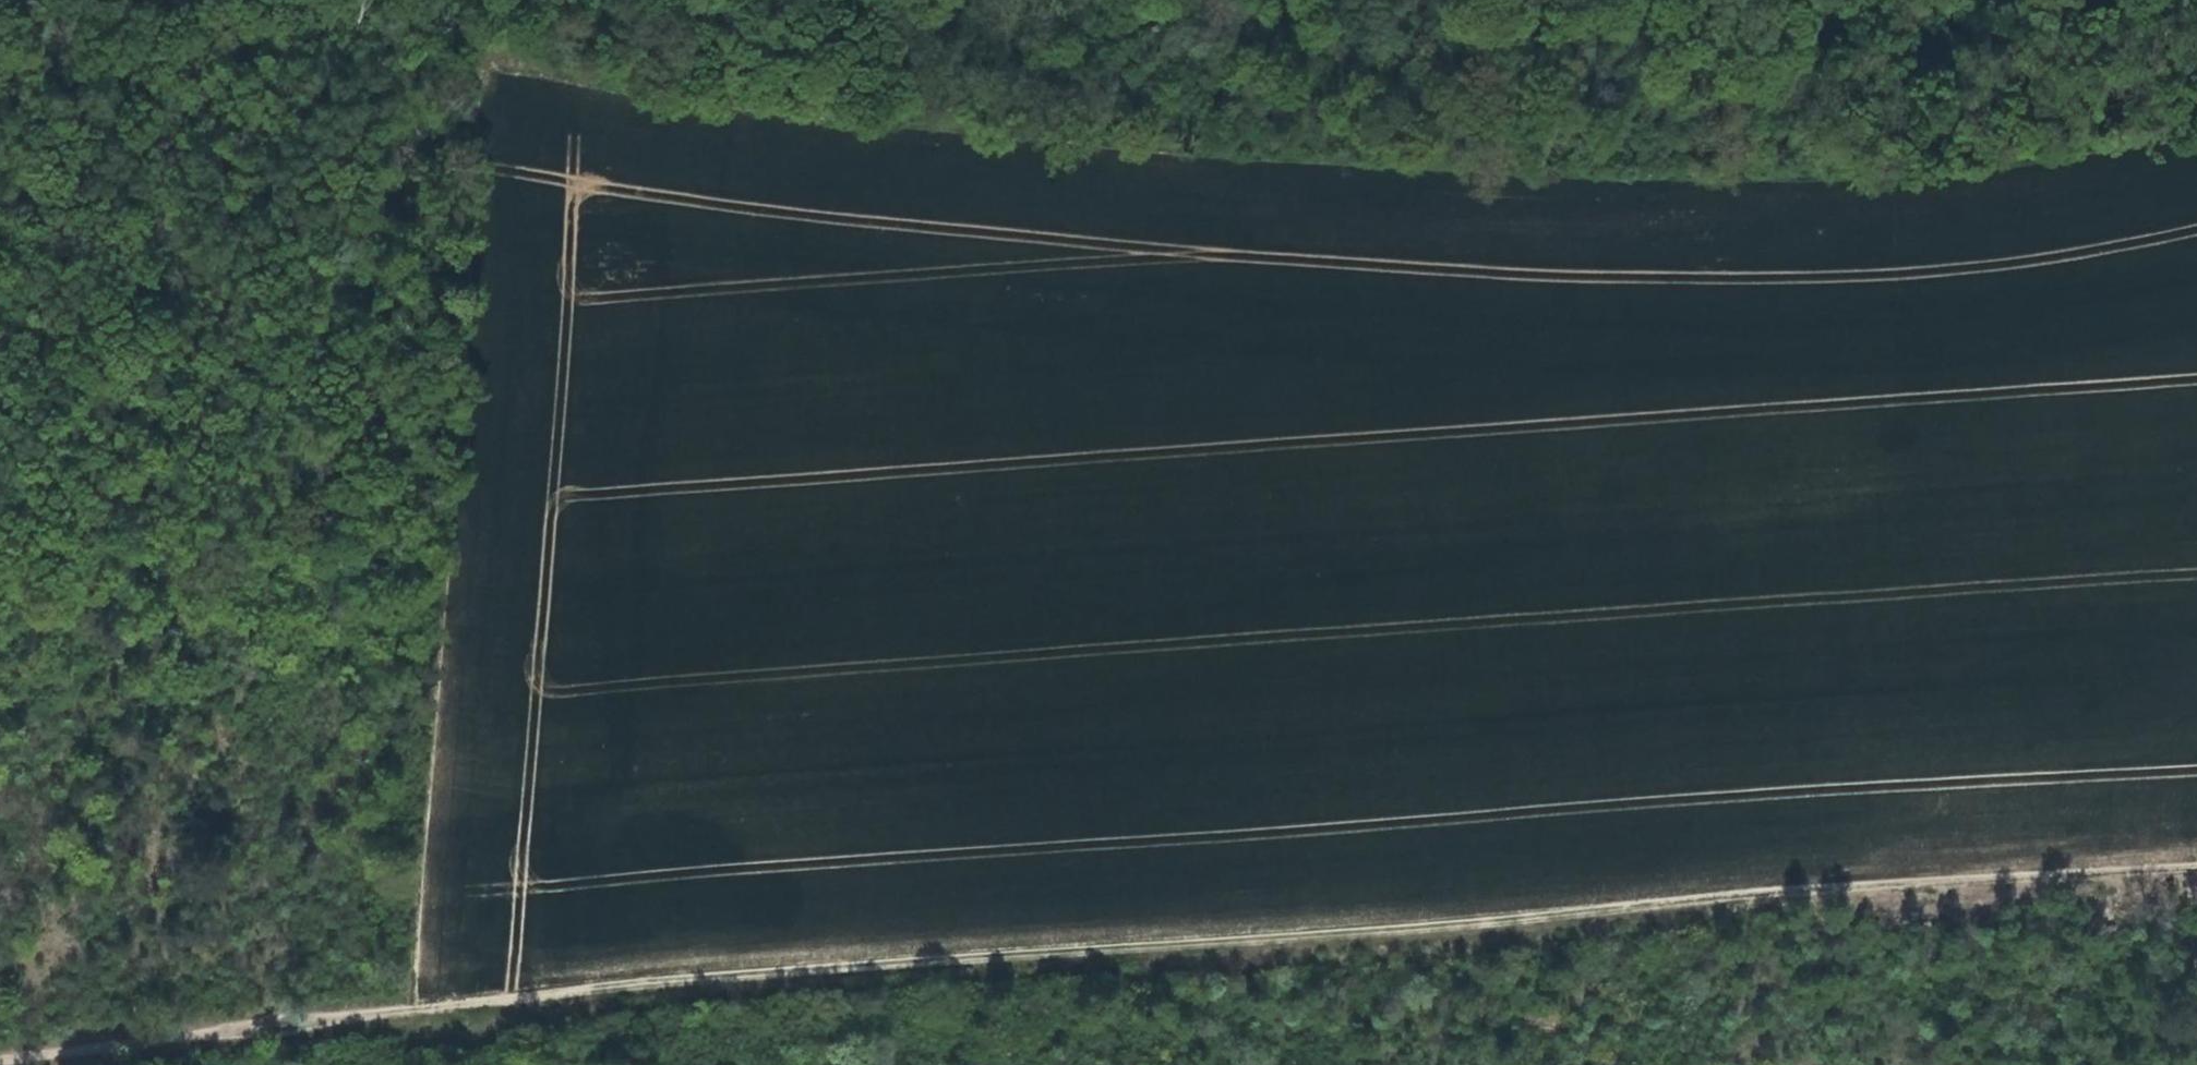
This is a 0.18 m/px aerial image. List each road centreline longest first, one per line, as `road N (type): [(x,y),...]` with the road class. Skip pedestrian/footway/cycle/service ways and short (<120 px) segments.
road 1 (track): [(0,1057),(711,978),(2196,865)]
road 2 (track): [(111,0),(0,108)]

